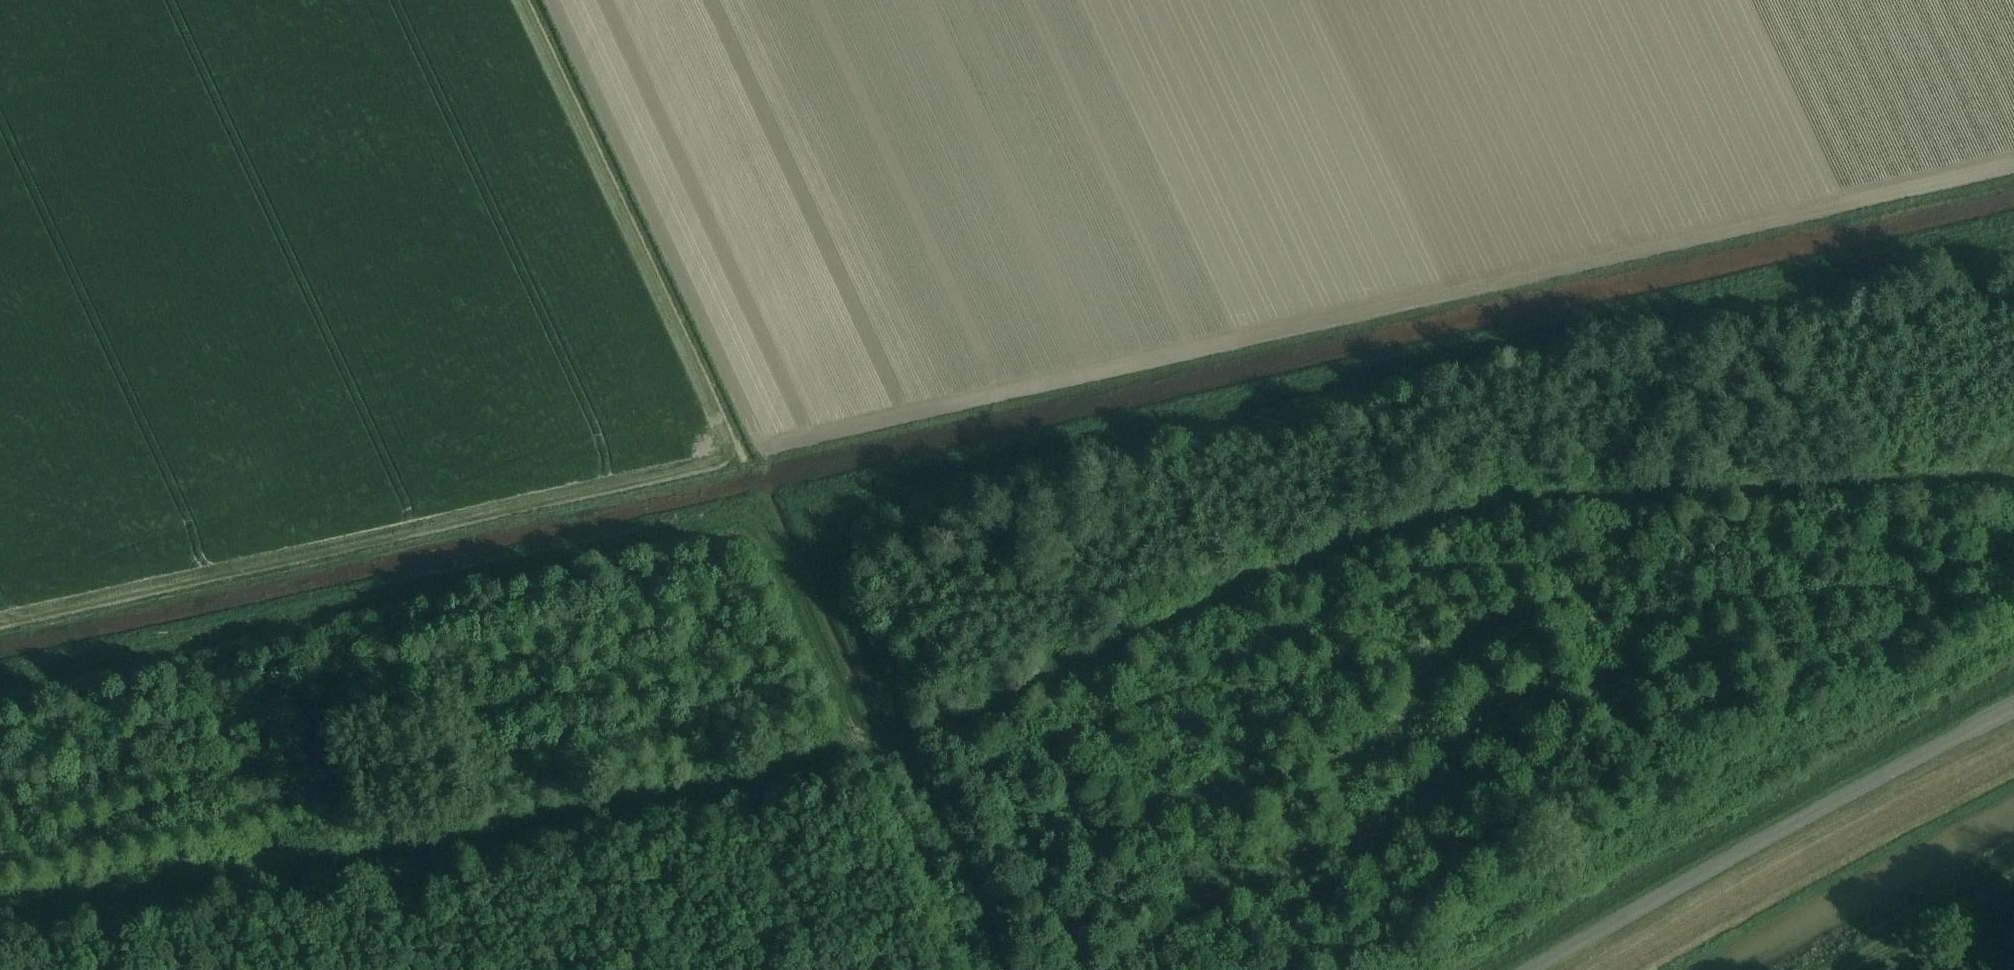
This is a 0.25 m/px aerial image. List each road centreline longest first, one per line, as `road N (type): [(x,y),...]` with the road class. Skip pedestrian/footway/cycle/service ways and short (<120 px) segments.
road 1 (unclassified): [(1526,969),(1814,807),(2013,707)]

